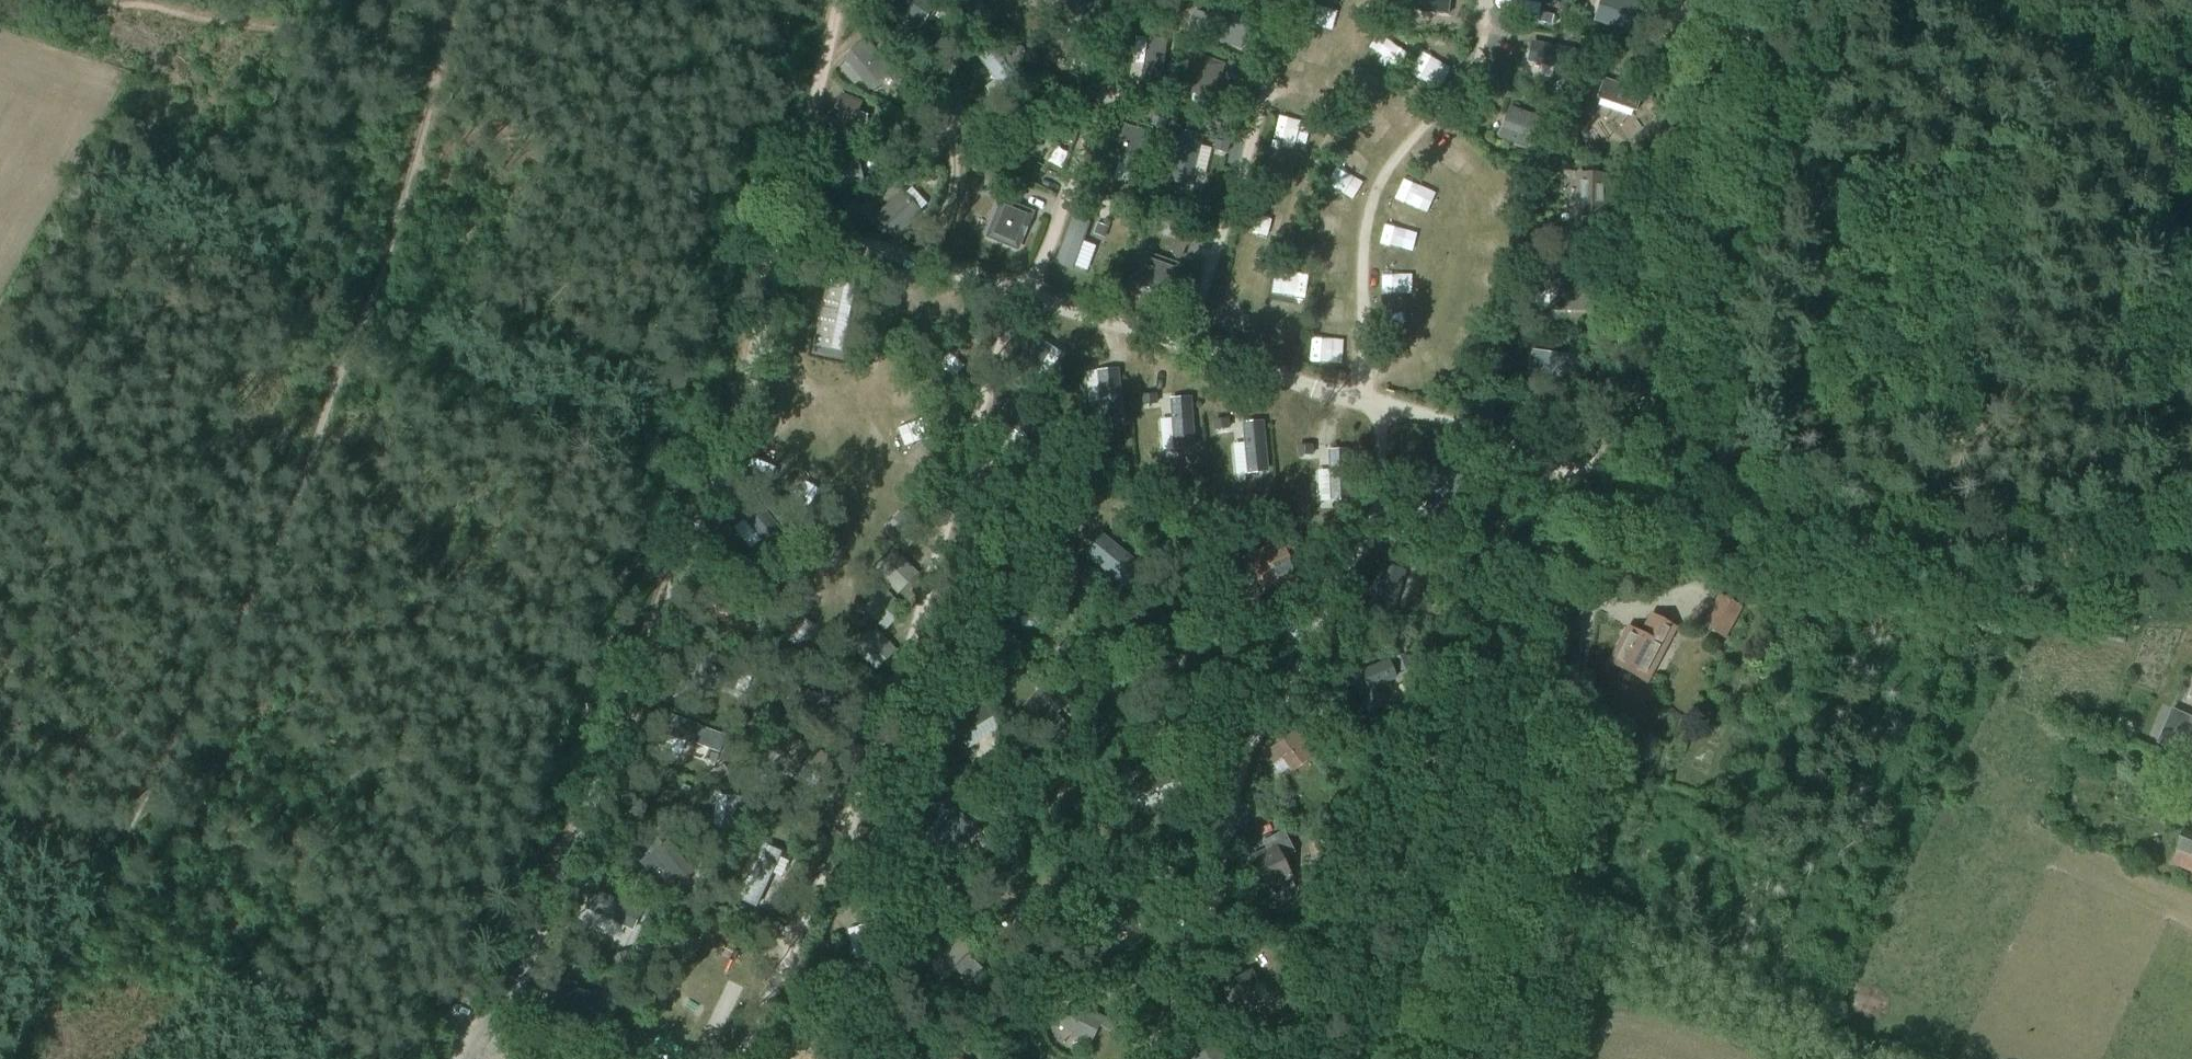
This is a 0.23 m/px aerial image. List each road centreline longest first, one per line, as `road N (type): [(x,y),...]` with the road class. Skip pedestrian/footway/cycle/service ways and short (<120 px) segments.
road 1 (track): [(8,1058),(311,459),(394,256),(451,22)]
road 2 (track): [(470,1036),(544,889),(685,534),(788,227),(845,0)]
road 3 (track): [(788,227),(1616,473)]
road 4 (track): [(1616,473),(1857,532),(1941,527),(2191,468)]
road 5 (track): [(1648,605),(1587,612),(1563,761),(1412,1058)]
road 6 (track): [(1616,473),(1745,0)]
road 7 (track): [(1357,395),(1365,233),(1376,186),(1471,74),(1484,36),(1484,0)]
road 8 (track): [(1175,340),(1221,198),(1251,136),(1287,0)]

